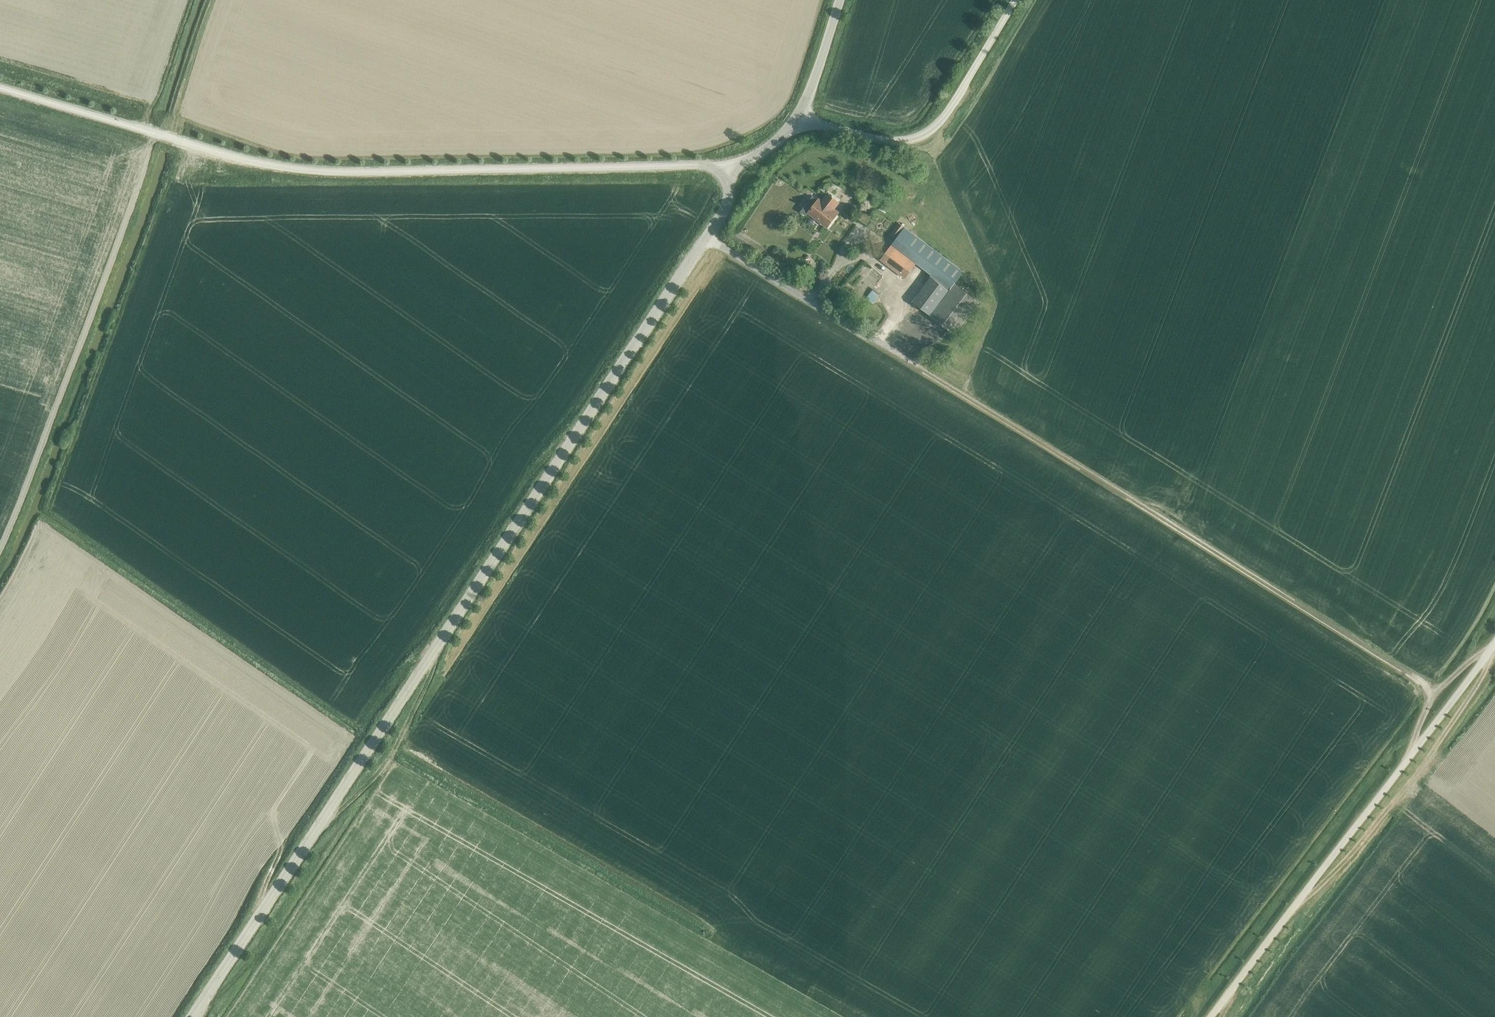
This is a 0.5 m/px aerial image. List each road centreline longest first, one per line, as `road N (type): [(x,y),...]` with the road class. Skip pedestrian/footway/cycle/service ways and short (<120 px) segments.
road 1 (unclassified): [(192,1016),(726,205),(729,169)]
road 2 (track): [(1431,690),(705,238)]
road 3 (unclassified): [(729,169),(320,173),(214,152),(0,89)]
road 4 (unclassified): [(1209,1016),(1494,641)]
road 5 (unclassified): [(799,116),(884,141),(919,137),(946,116),(1015,0)]
road 6 (track): [(1490,650),(1431,690),(1415,749)]
road 7 (unclassified): [(799,116),(839,0)]

